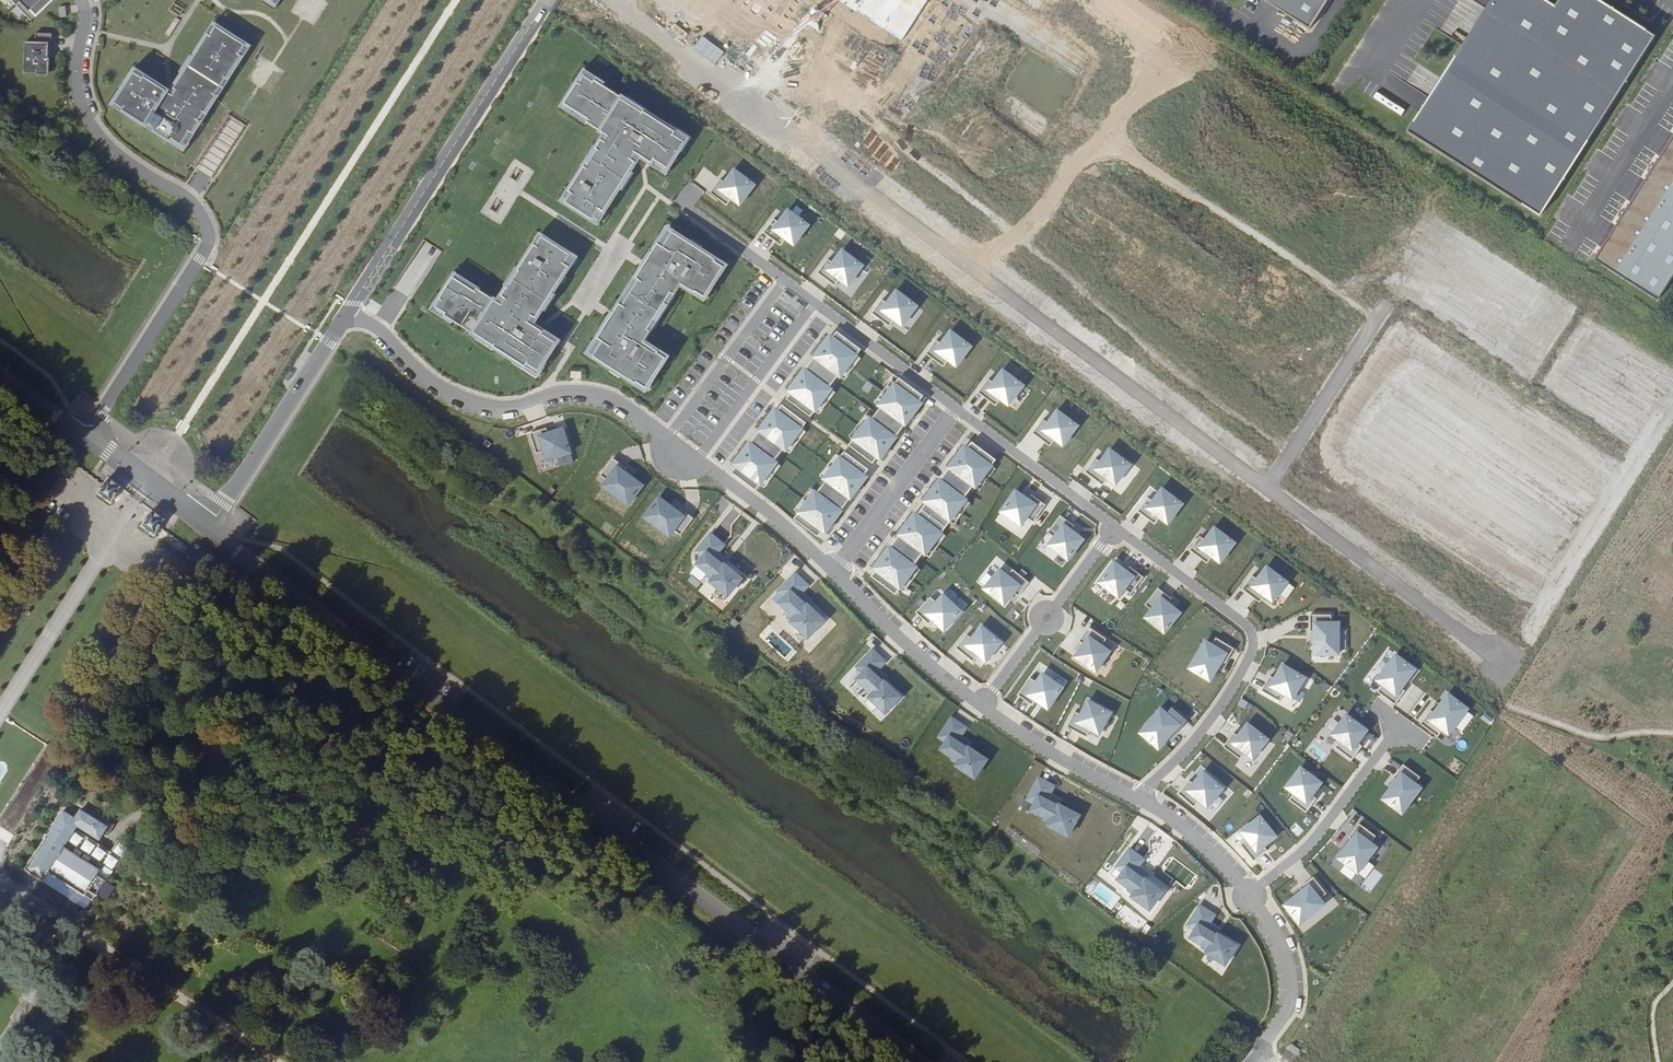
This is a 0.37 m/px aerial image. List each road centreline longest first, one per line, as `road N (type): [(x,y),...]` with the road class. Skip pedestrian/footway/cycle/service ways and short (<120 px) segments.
road 1 (unclassified): [(207,523),(924,1061)]
road 2 (unclassified): [(596,0),(812,148),(1267,488)]
road 3 (residential): [(1115,525),(1240,619),(1252,644),(1220,711),(1137,799)]
road 4 (unclassified): [(344,315),(549,0)]
road 5 (residential): [(344,315),(467,399),(500,407),(587,393),(612,399),(669,439)]
road 6 (unclassified): [(1267,488),(1502,658)]
road 7 (residential): [(190,197),(208,229),(205,251),(84,434)]
road 8 (residential): [(80,0),(76,71),(86,120),(125,160),(190,197)]
road 9 (track): [(284,1061),(71,929)]
road 10 (unclassified): [(207,523),(344,315)]
road 11 (residential): [(1249,896),(1308,849),(1398,729)]
road 12 (unclassified): [(1267,488),(1395,305)]
road 13 (residential): [(983,704),(1115,525)]
road 14 (residential): [(956,408),(834,574)]
road 15 (residential): [(669,439),(785,277)]
road 16 (residential): [(815,301),(697,460)]
road 17 (residential): [(983,704),(834,574)]
road 18 (residential): [(956,408),(1115,525)]
road 19 (residential): [(1251,1061),(1290,1006),(1291,988),(1249,896)]
road 20 (residential): [(1137,799),(983,704)]
road 21 (residential): [(834,574),(778,520),(697,460)]
road 22 (residential): [(815,301),(956,408)]
road 23 (unclassified): [(84,434),(207,523)]
road 24 (residential): [(1249,896),(1232,869),(1137,799)]
road 25 (residential): [(682,201),(785,277)]

